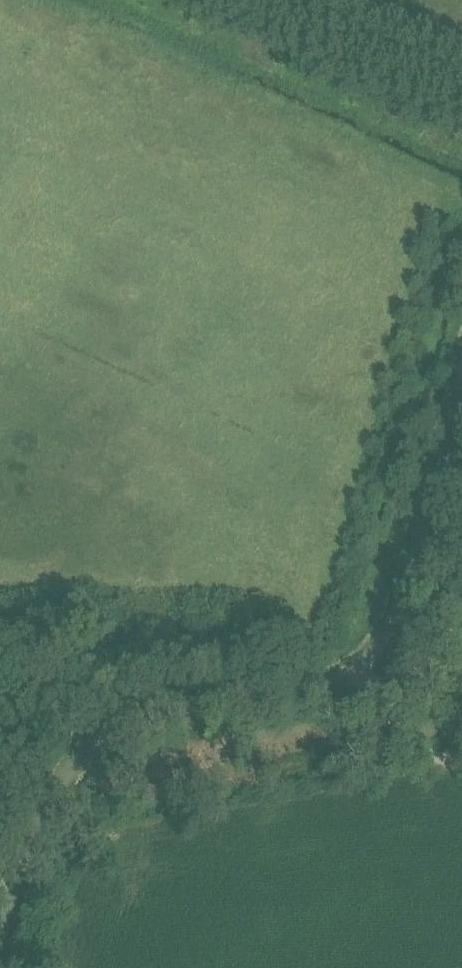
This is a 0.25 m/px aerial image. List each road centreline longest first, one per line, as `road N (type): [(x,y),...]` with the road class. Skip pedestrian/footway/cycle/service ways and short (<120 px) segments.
road 1 (unclassified): [(0,921),(26,821),(52,775),(102,731),(144,717),(349,690),(365,670),(461,374)]
road 2 (track): [(192,0),(461,125)]
road 3 (track): [(349,690),(417,749),(461,769)]

